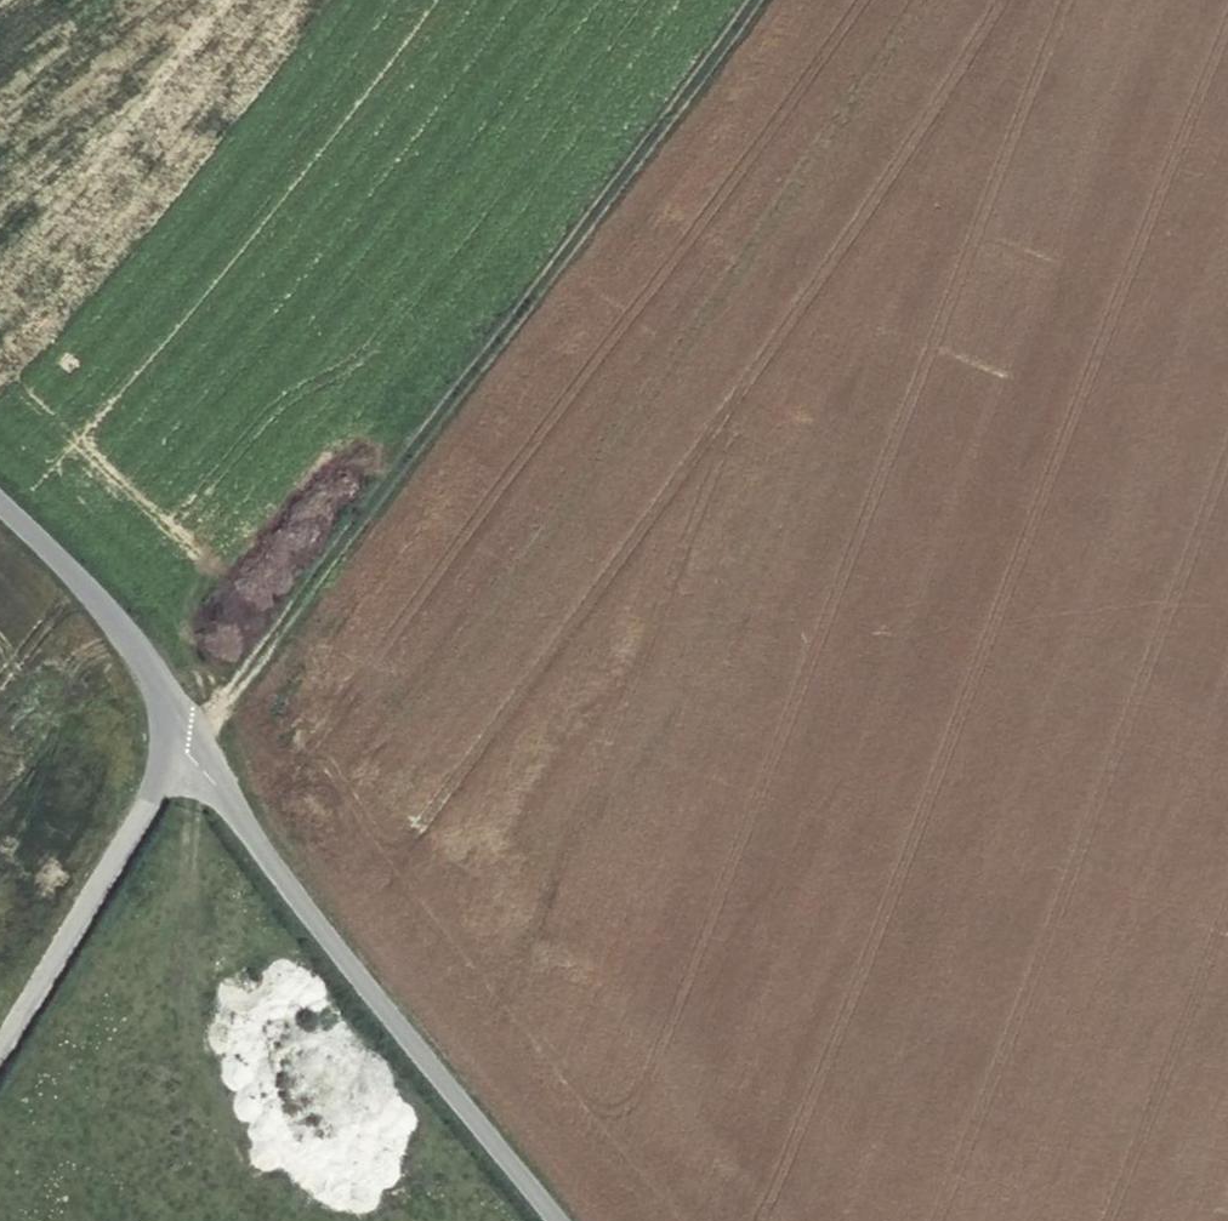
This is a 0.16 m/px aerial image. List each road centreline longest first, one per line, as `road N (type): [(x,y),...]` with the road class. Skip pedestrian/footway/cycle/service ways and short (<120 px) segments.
road 1 (unclassified): [(556,1220),(314,923),(181,733)]
road 2 (unclassified): [(0,1031),(181,733)]
road 3 (unclassified): [(181,733),(140,643),(0,511)]

